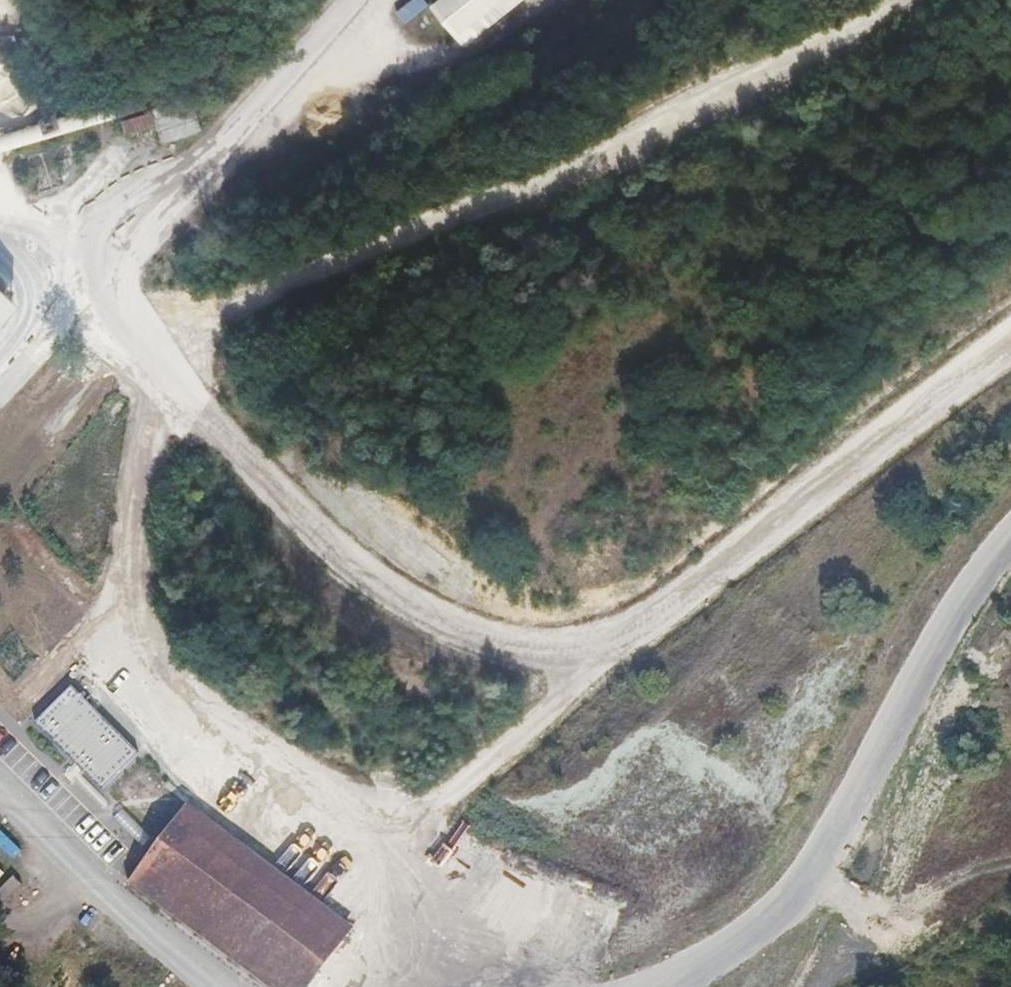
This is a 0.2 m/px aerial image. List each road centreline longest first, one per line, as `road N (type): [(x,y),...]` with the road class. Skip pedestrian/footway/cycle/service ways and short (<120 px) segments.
road 1 (unclassified): [(667,986),(776,914),(813,872),(963,596),(1010,532)]

